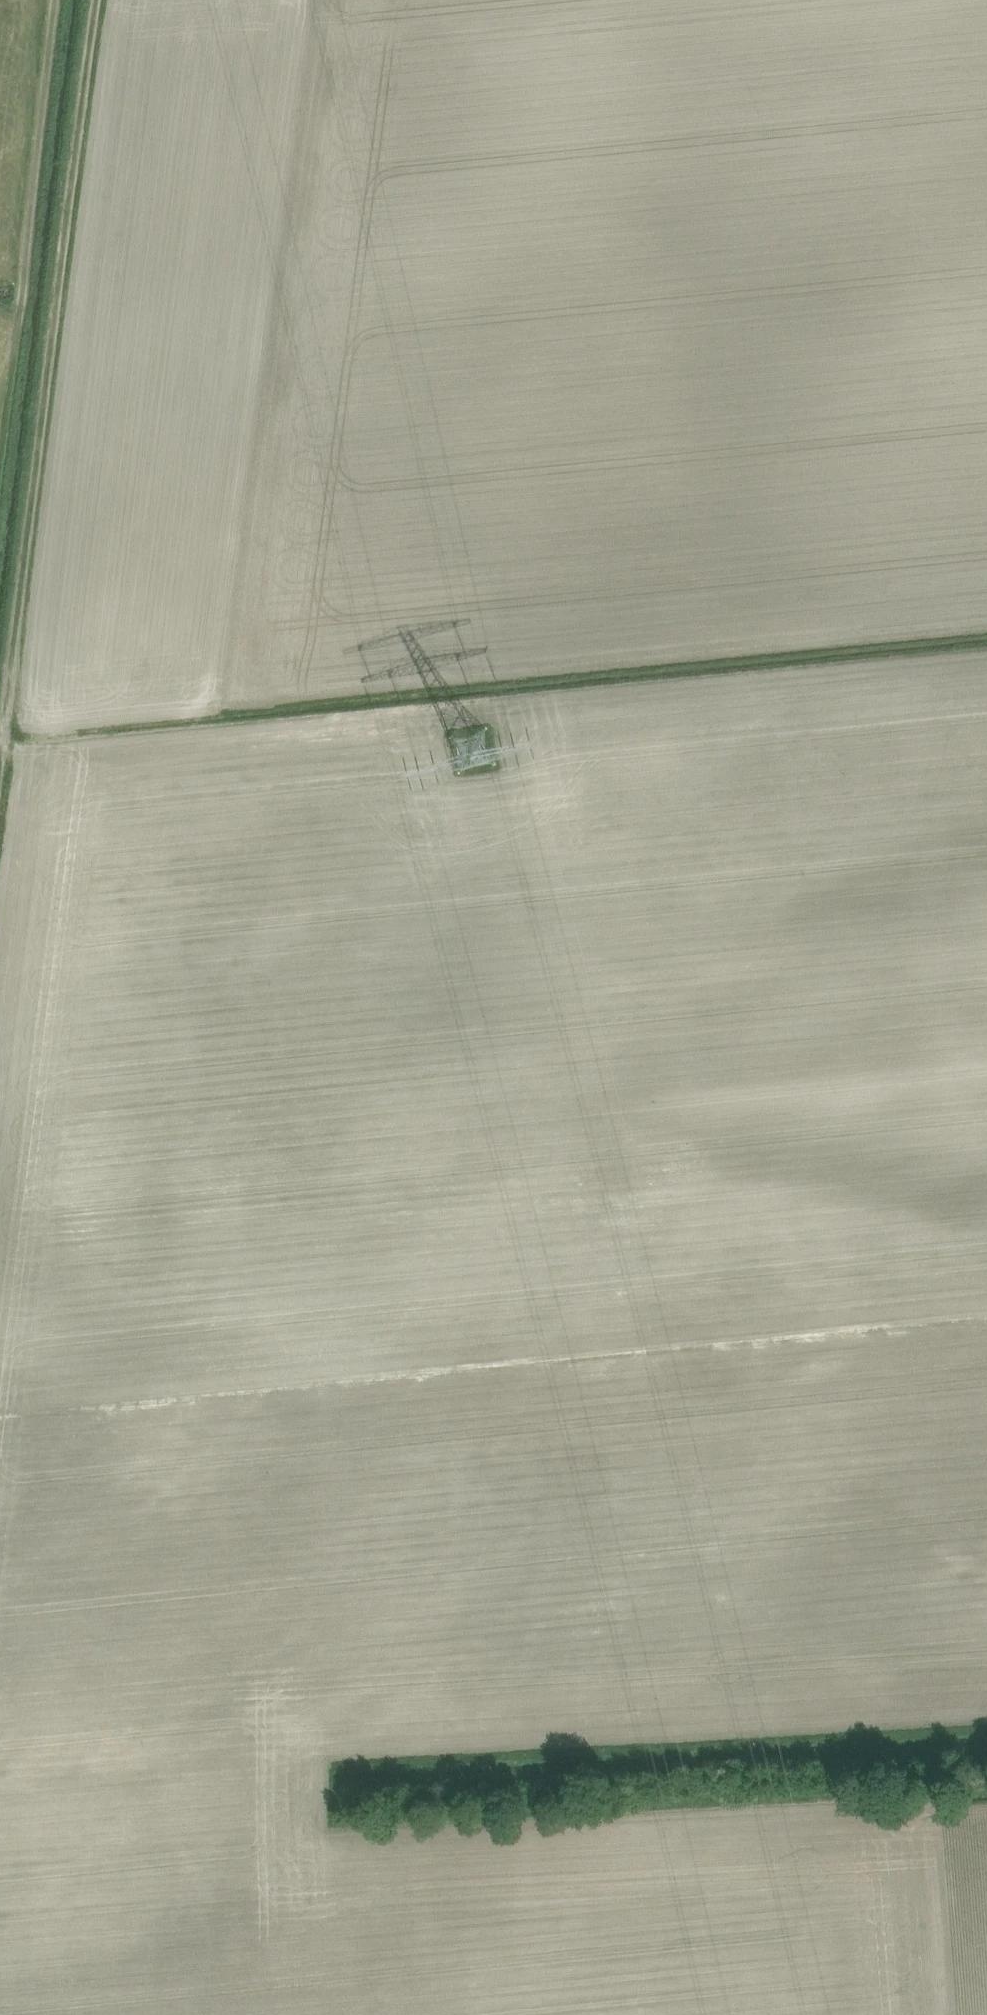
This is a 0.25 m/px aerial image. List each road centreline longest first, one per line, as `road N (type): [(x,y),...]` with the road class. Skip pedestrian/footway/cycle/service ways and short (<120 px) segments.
road 1 (track): [(0,800),(105,0)]

